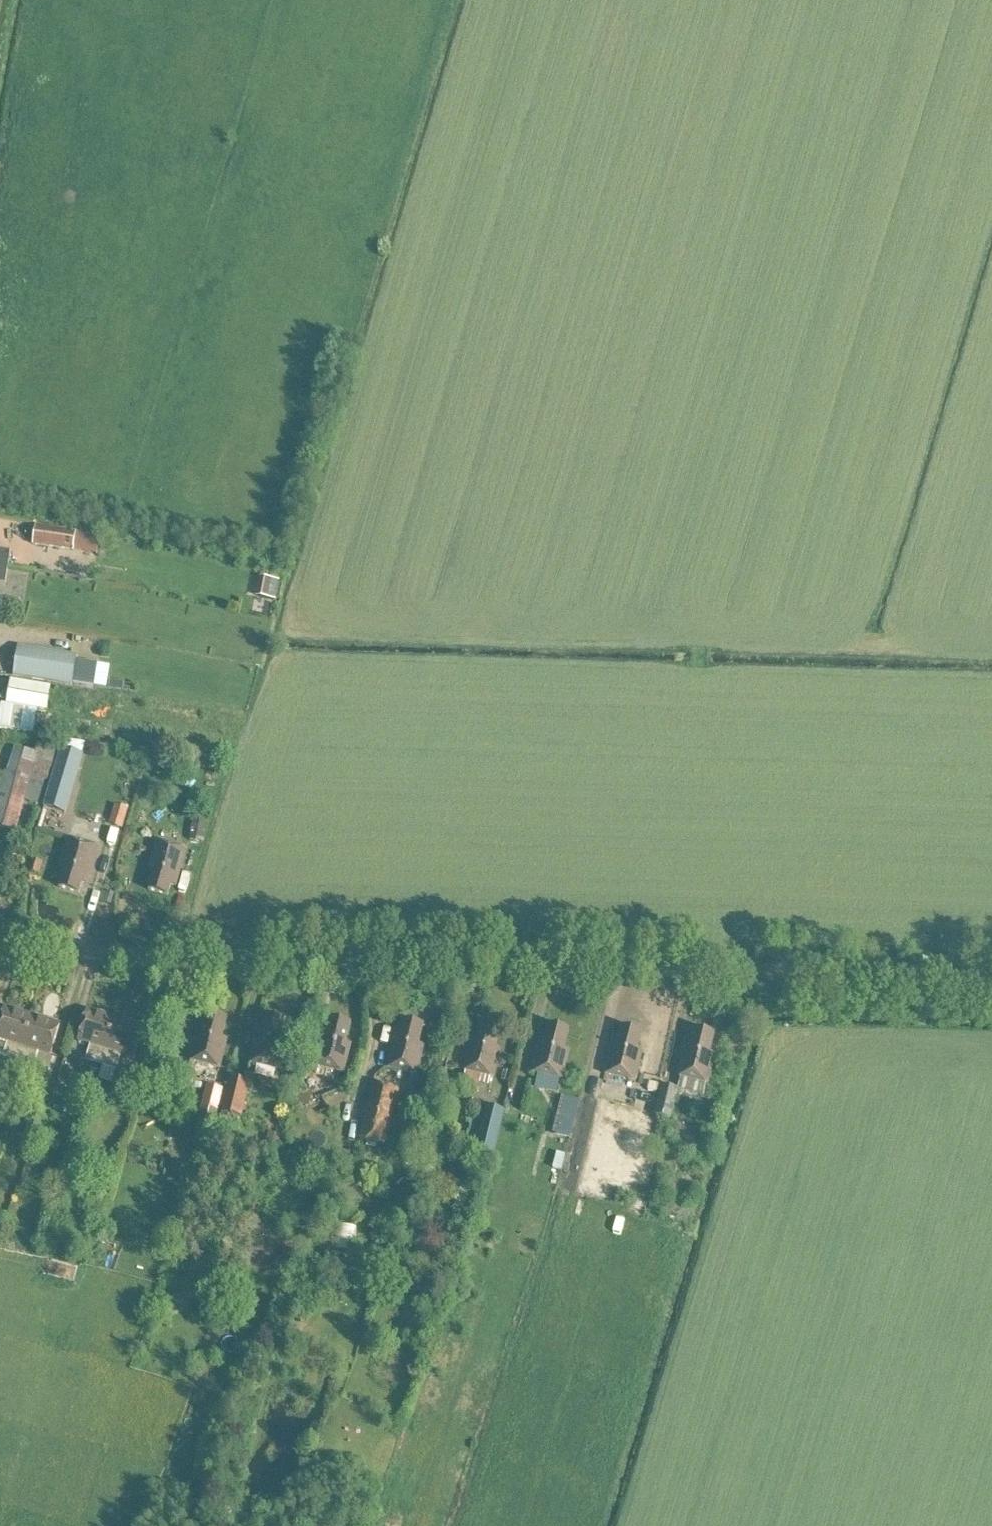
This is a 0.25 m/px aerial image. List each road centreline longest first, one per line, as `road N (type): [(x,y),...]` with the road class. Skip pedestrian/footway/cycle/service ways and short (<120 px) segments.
road 1 (unclassified): [(0,953),(991,981)]

